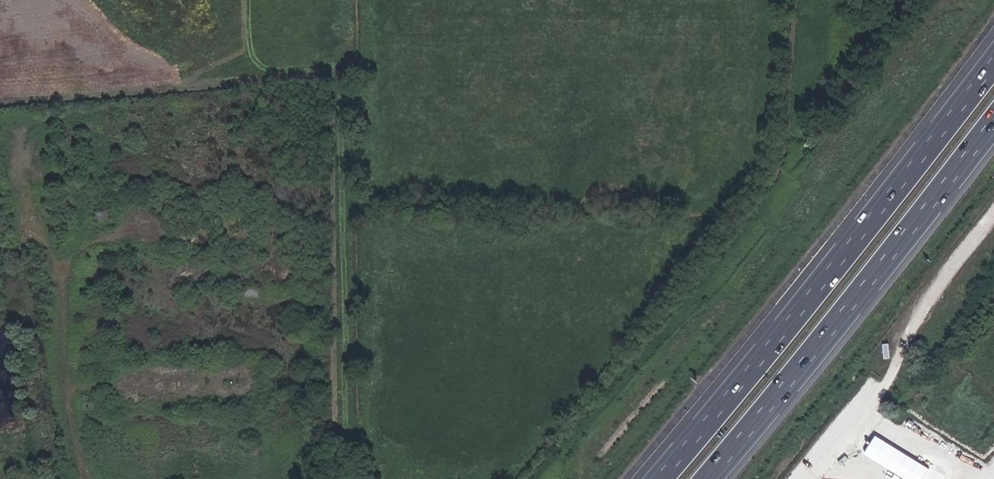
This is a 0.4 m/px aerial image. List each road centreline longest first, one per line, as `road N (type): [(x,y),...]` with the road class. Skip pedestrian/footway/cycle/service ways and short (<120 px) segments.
road 1 (motorway): [(993,61),(660,478)]
road 2 (motorway): [(714,478),(993,131)]

